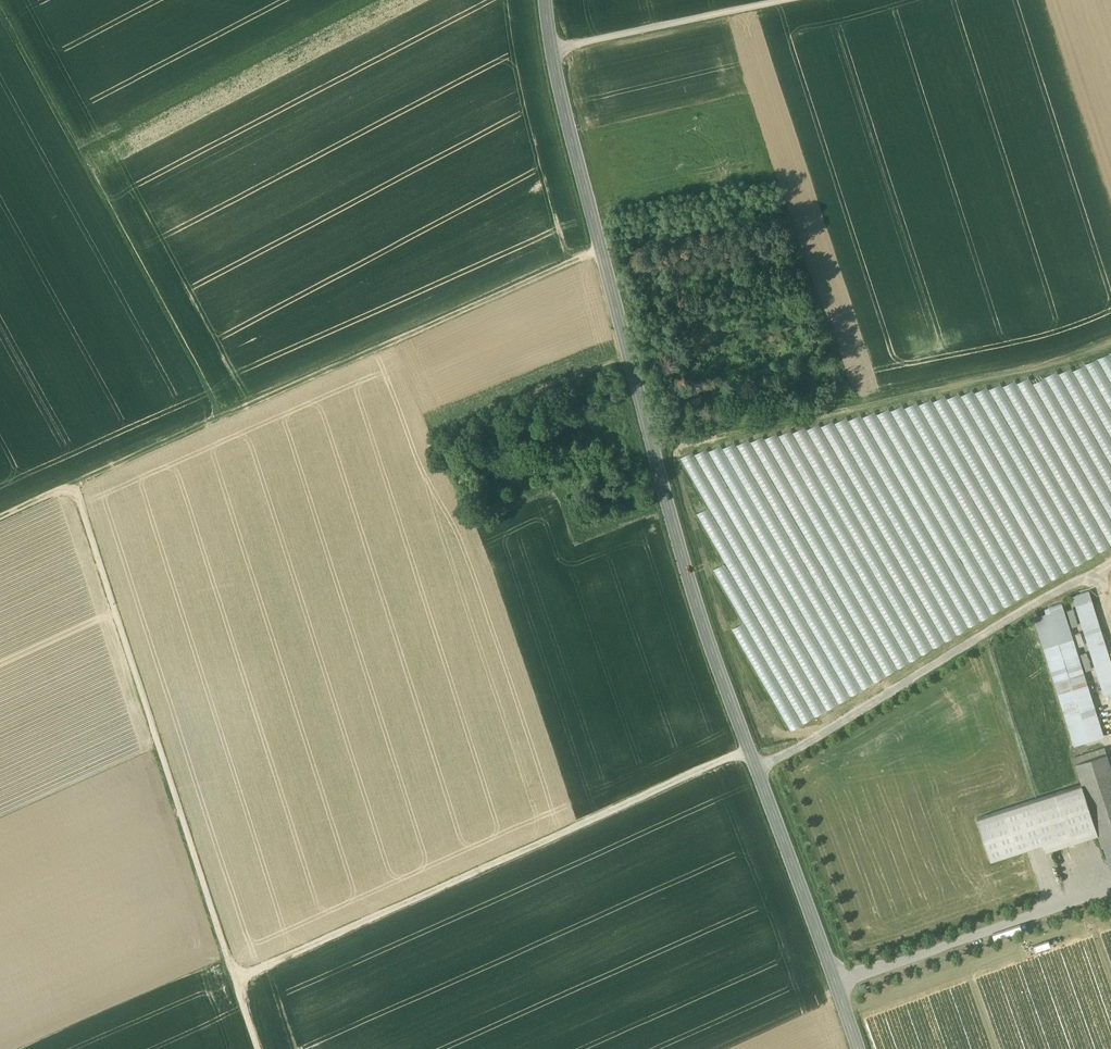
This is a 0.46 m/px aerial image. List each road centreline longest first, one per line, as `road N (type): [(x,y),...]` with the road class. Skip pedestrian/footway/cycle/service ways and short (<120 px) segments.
road 1 (tertiary): [(554,0),(557,53),(674,500),(860,1048)]
road 2 (track): [(77,490),(262,1048)]
road 3 (track): [(614,253),(77,490)]
road 4 (track): [(755,754),(240,981)]
road 5 (track): [(226,424),(0,16)]
road 6 (track): [(1110,564),(761,767)]
road 7 (track): [(805,0),(557,53)]

